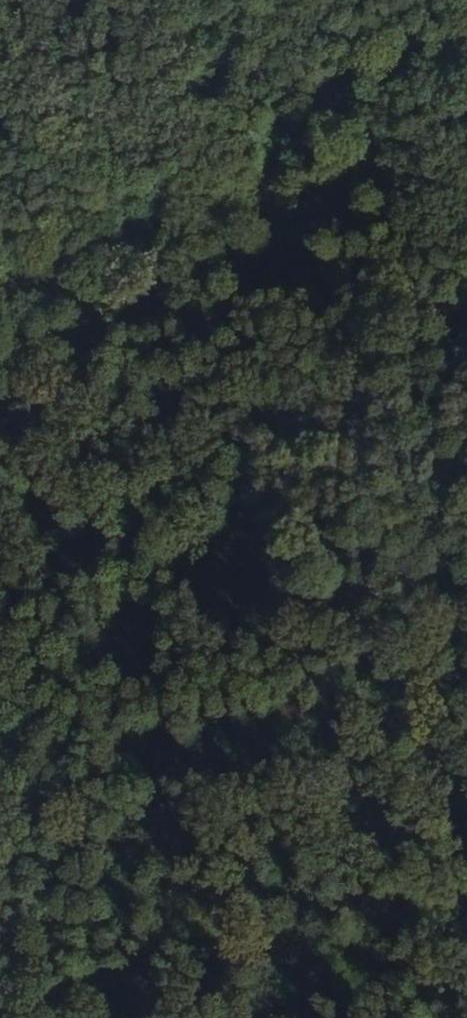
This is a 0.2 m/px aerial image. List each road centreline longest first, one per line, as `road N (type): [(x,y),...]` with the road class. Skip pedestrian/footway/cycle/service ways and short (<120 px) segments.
road 1 (track): [(466,159),(104,250),(45,270),(0,297)]

